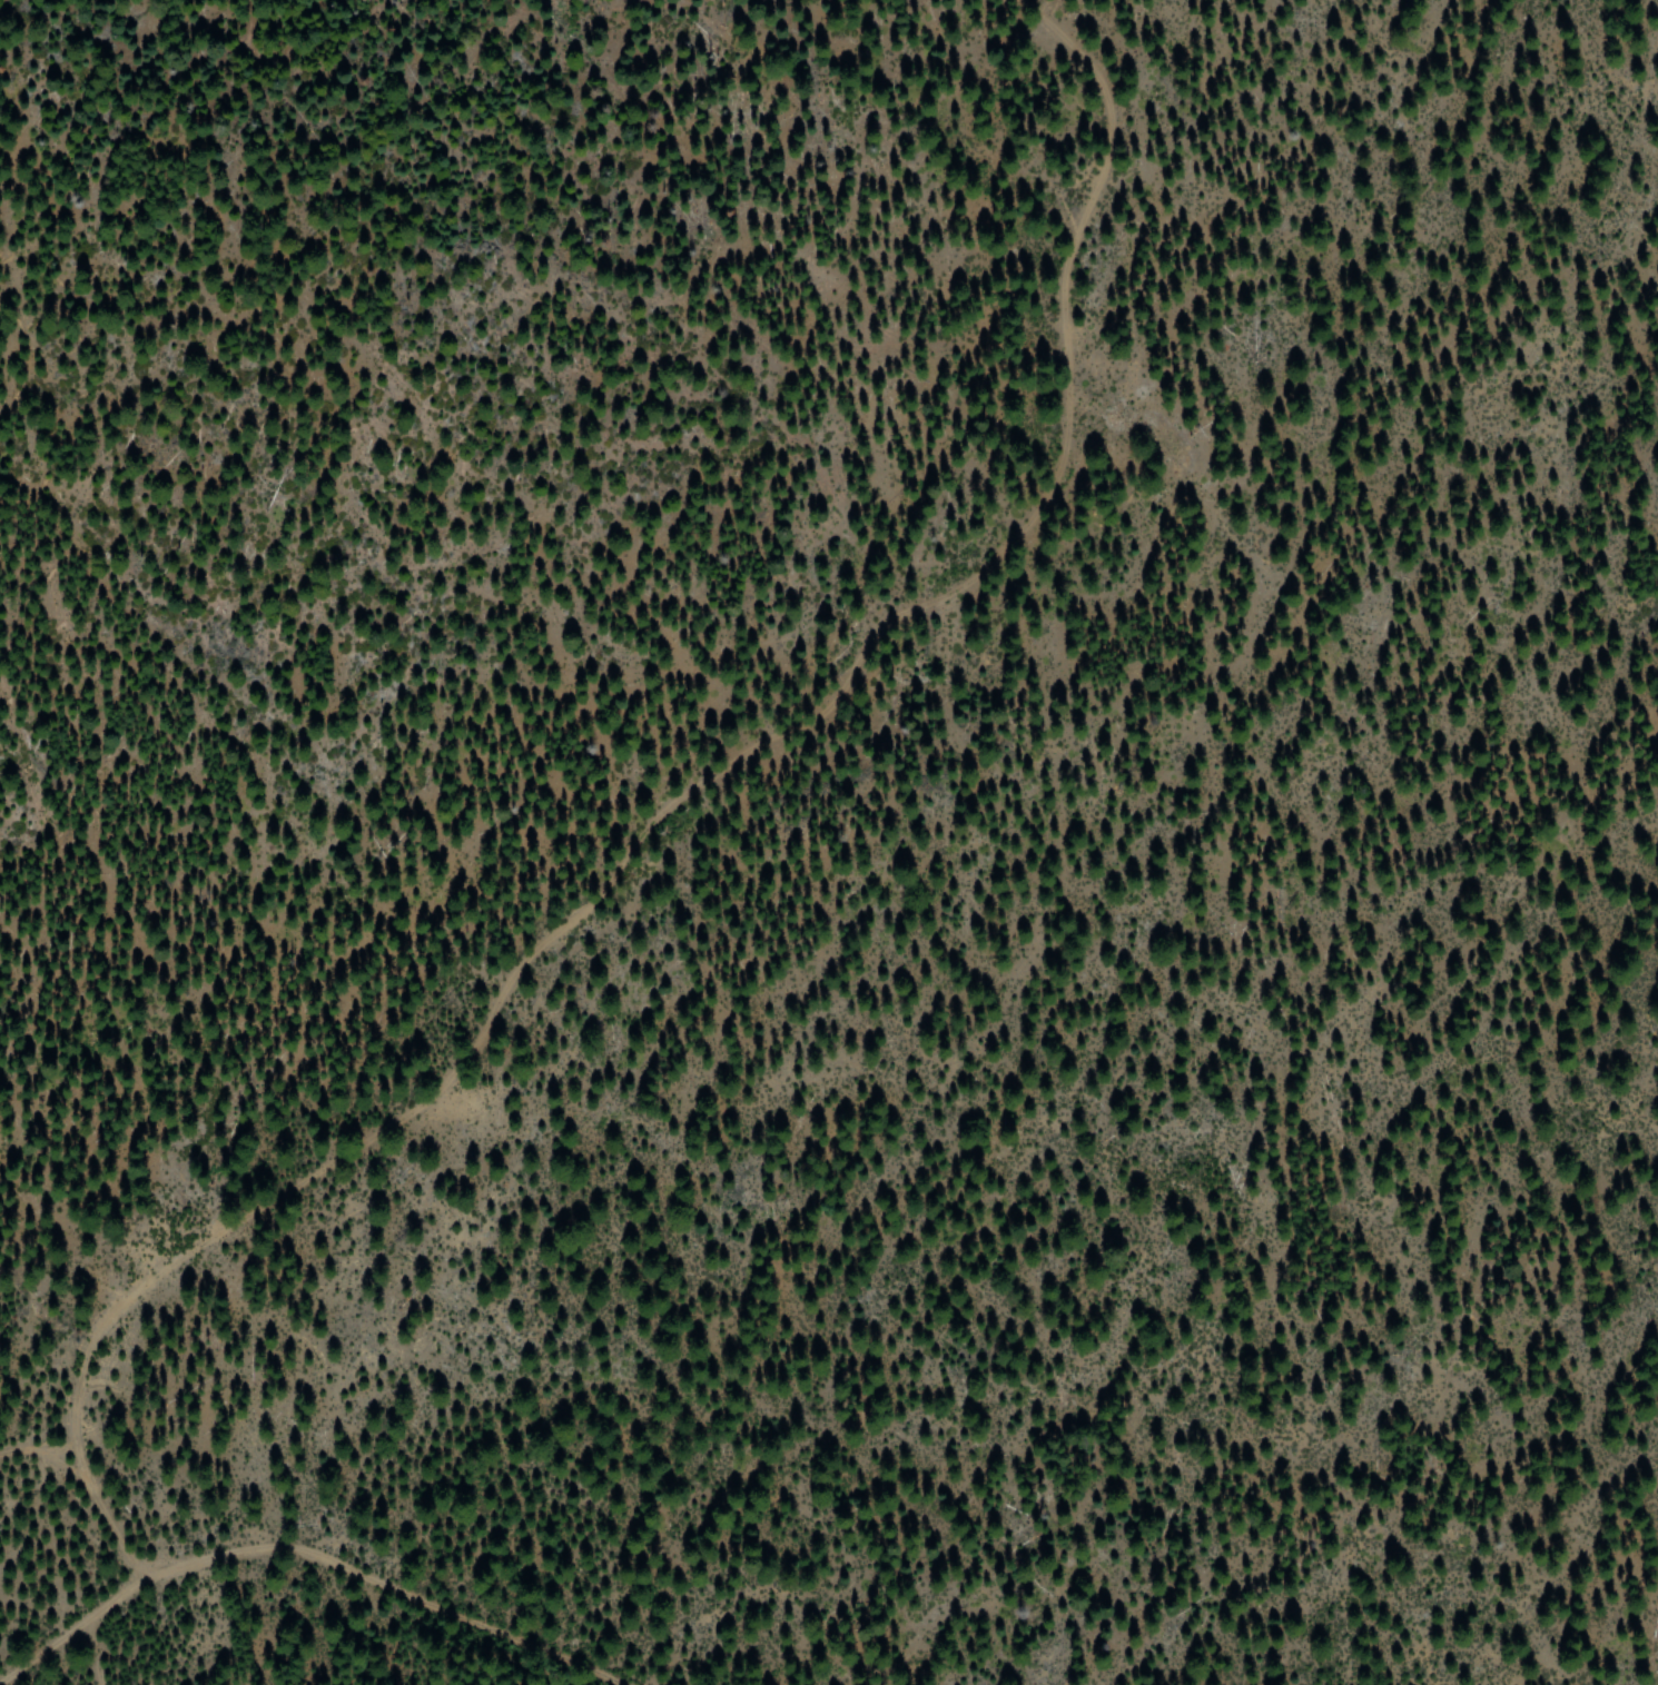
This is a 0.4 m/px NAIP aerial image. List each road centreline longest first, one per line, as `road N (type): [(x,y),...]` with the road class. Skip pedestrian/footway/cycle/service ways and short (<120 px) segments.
road 1 (track): [(18,1684),(140,1598),(209,1570),(285,1557),(630,1684)]

